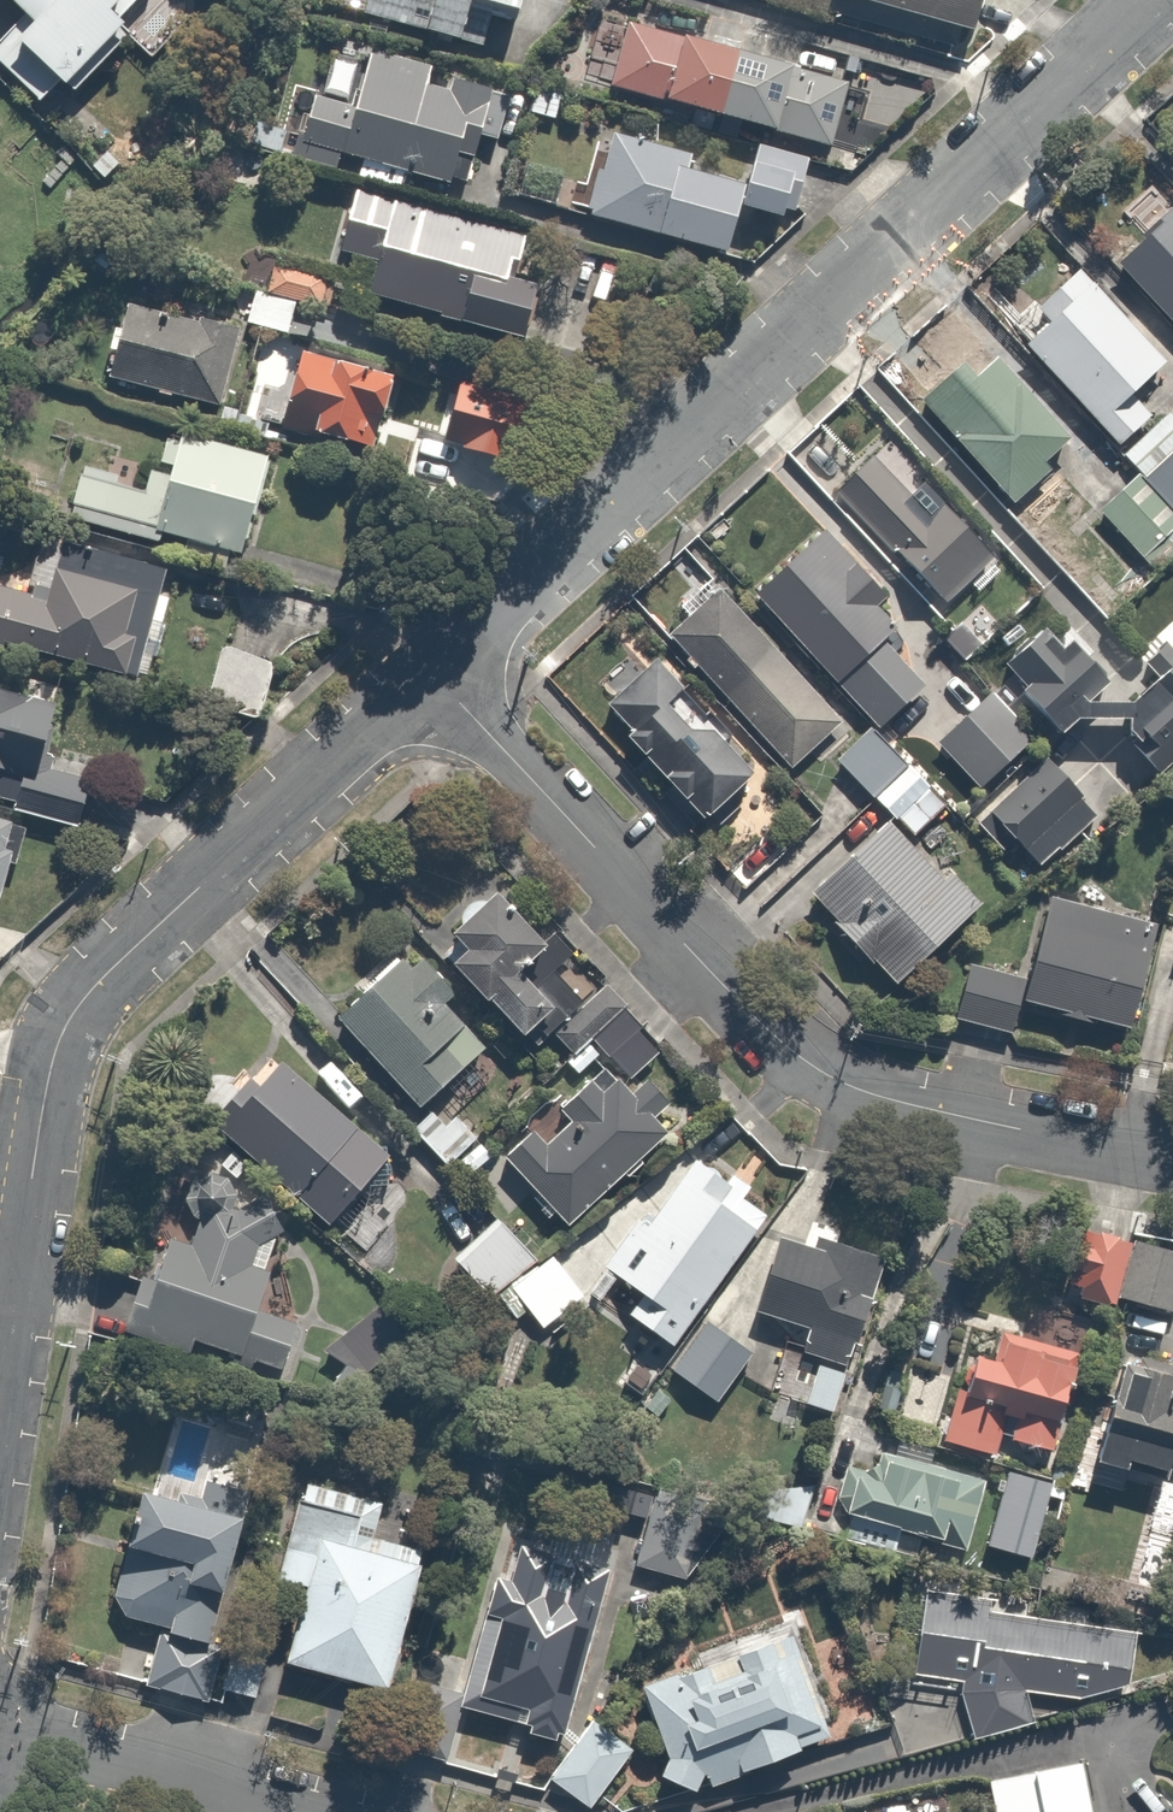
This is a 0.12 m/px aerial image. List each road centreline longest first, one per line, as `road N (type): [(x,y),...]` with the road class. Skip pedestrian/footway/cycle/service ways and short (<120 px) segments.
road 1 (residential): [(1147,0),(434,676)]
road 2 (residential): [(1172,1158),(968,1119),(828,1077),(730,994),(434,676)]
road 3 (residential): [(434,676),(140,940),(77,1010),(55,1049),(43,1100),(0,1382)]
road 4 (residential): [(0,1738),(307,1811)]

